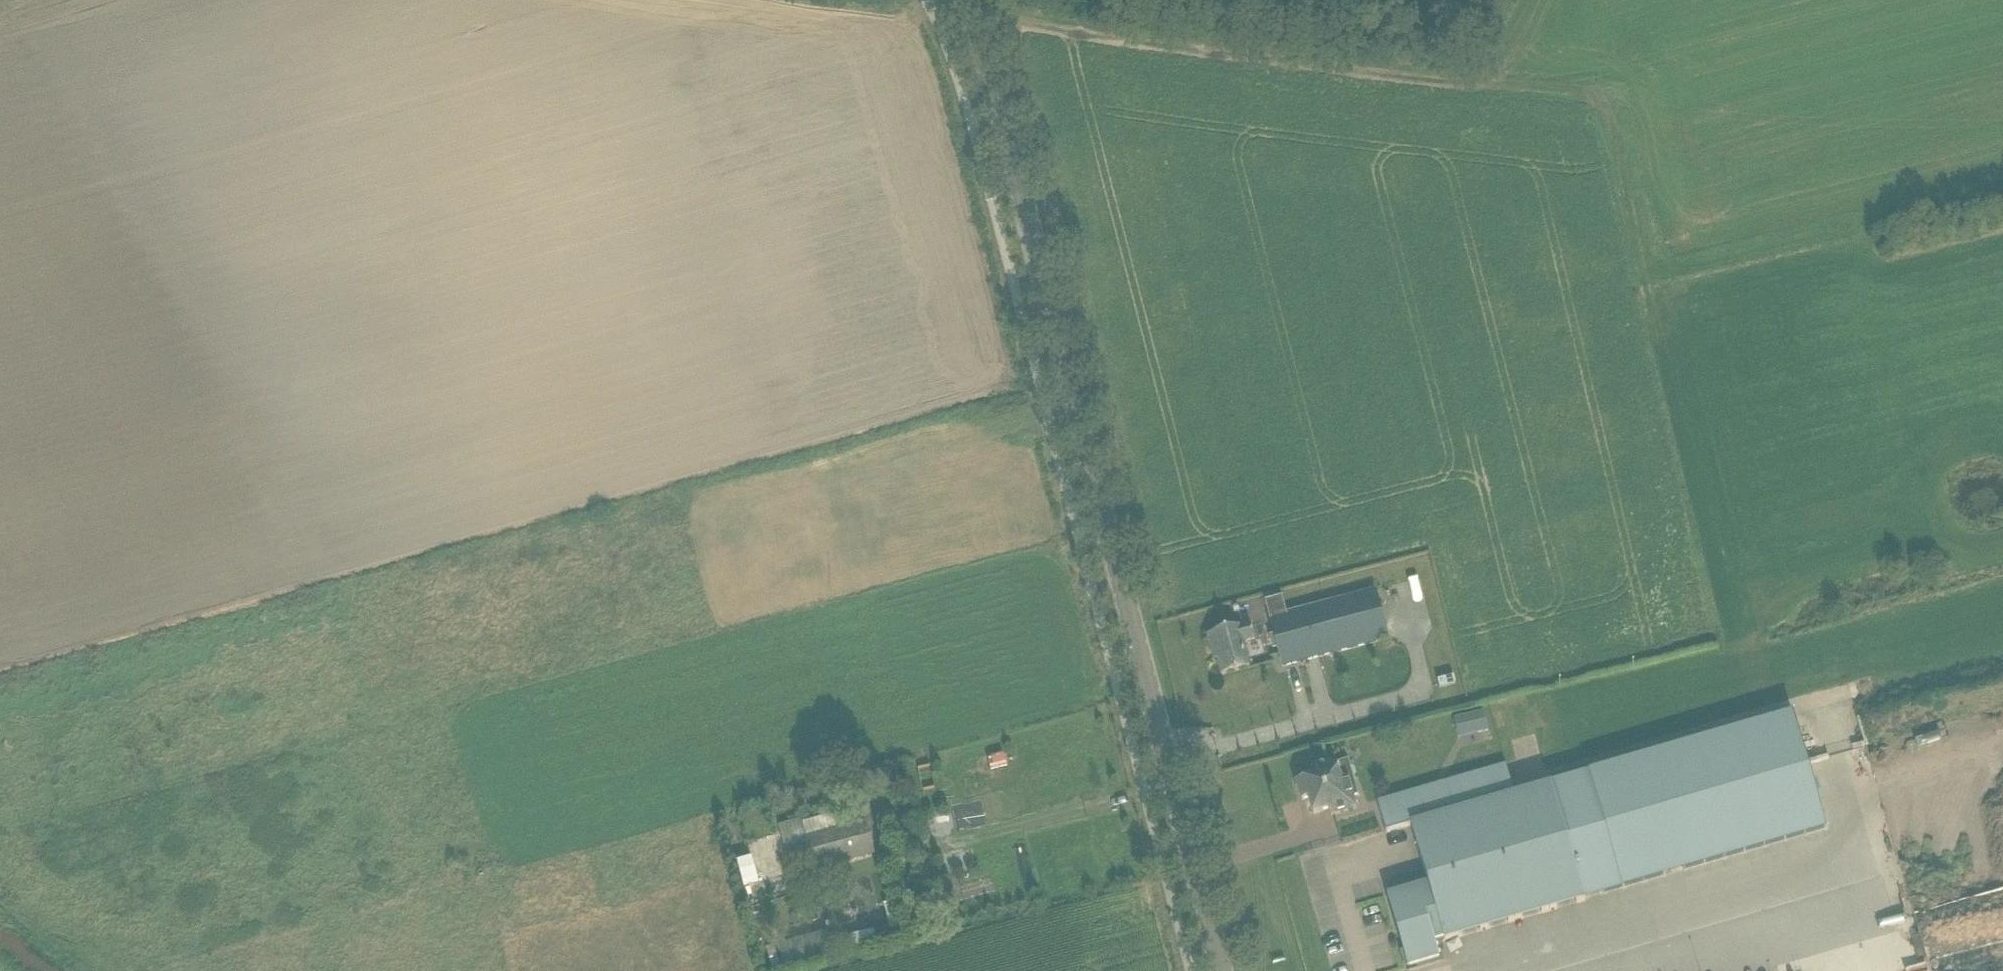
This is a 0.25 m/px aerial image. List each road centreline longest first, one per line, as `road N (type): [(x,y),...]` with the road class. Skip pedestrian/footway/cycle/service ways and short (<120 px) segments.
road 1 (track): [(2002,189),(1828,235),(1647,253),(1604,95),(936,16)]
road 2 (tertiary): [(1224,970),(970,0)]

